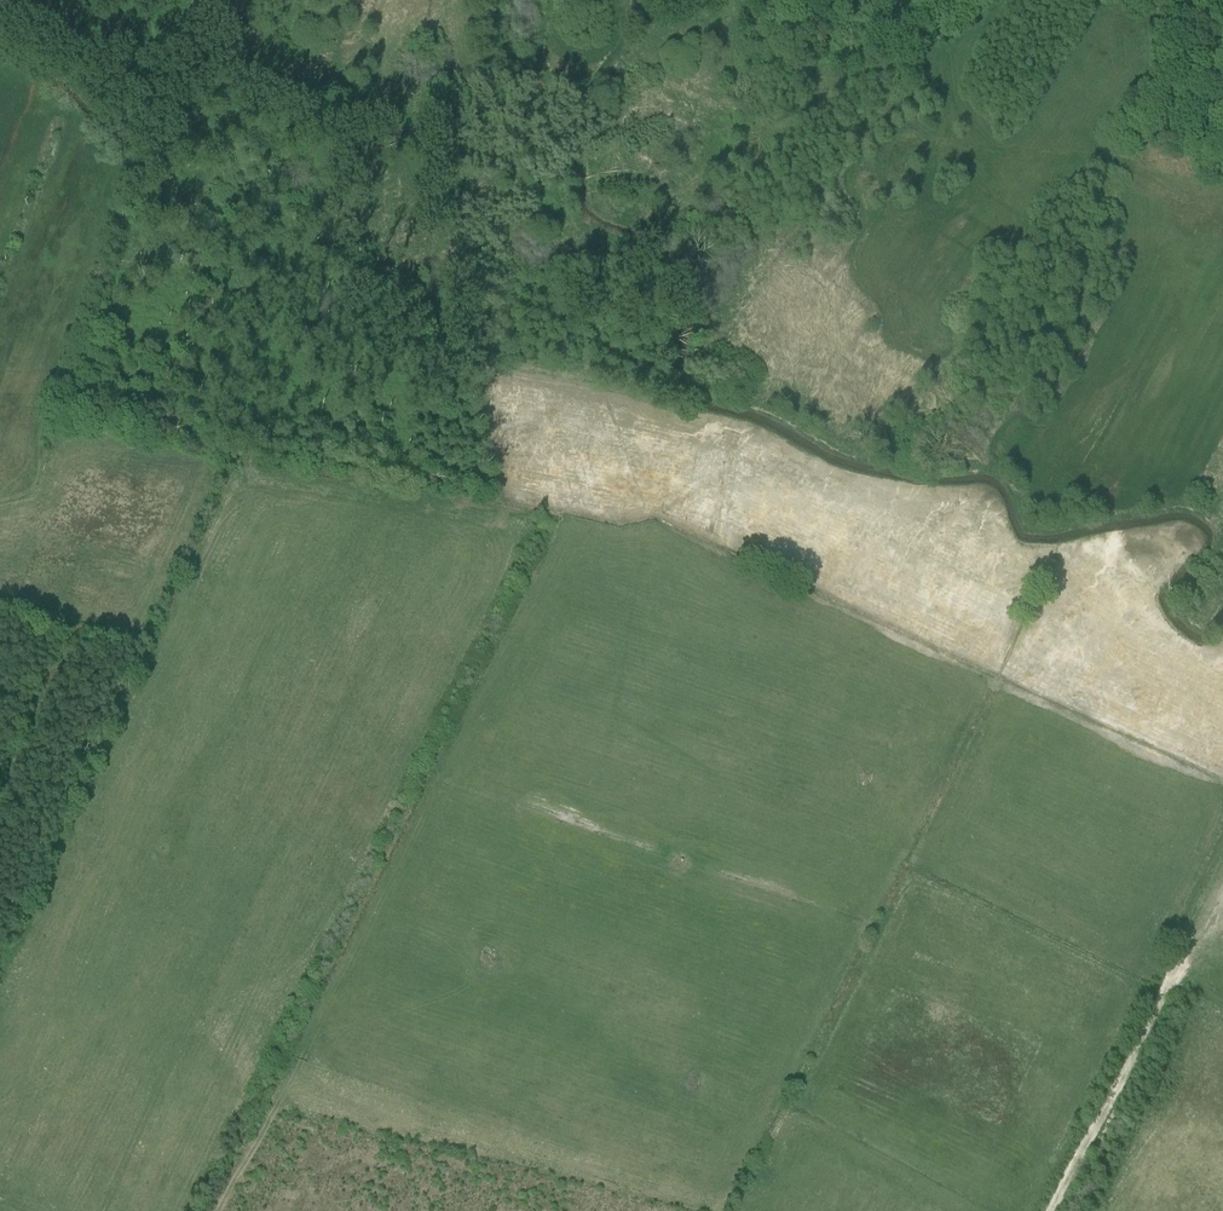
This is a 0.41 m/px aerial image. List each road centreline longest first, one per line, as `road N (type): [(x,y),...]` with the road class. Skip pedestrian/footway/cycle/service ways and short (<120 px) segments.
road 1 (track): [(1052,1210),(1222,860)]

